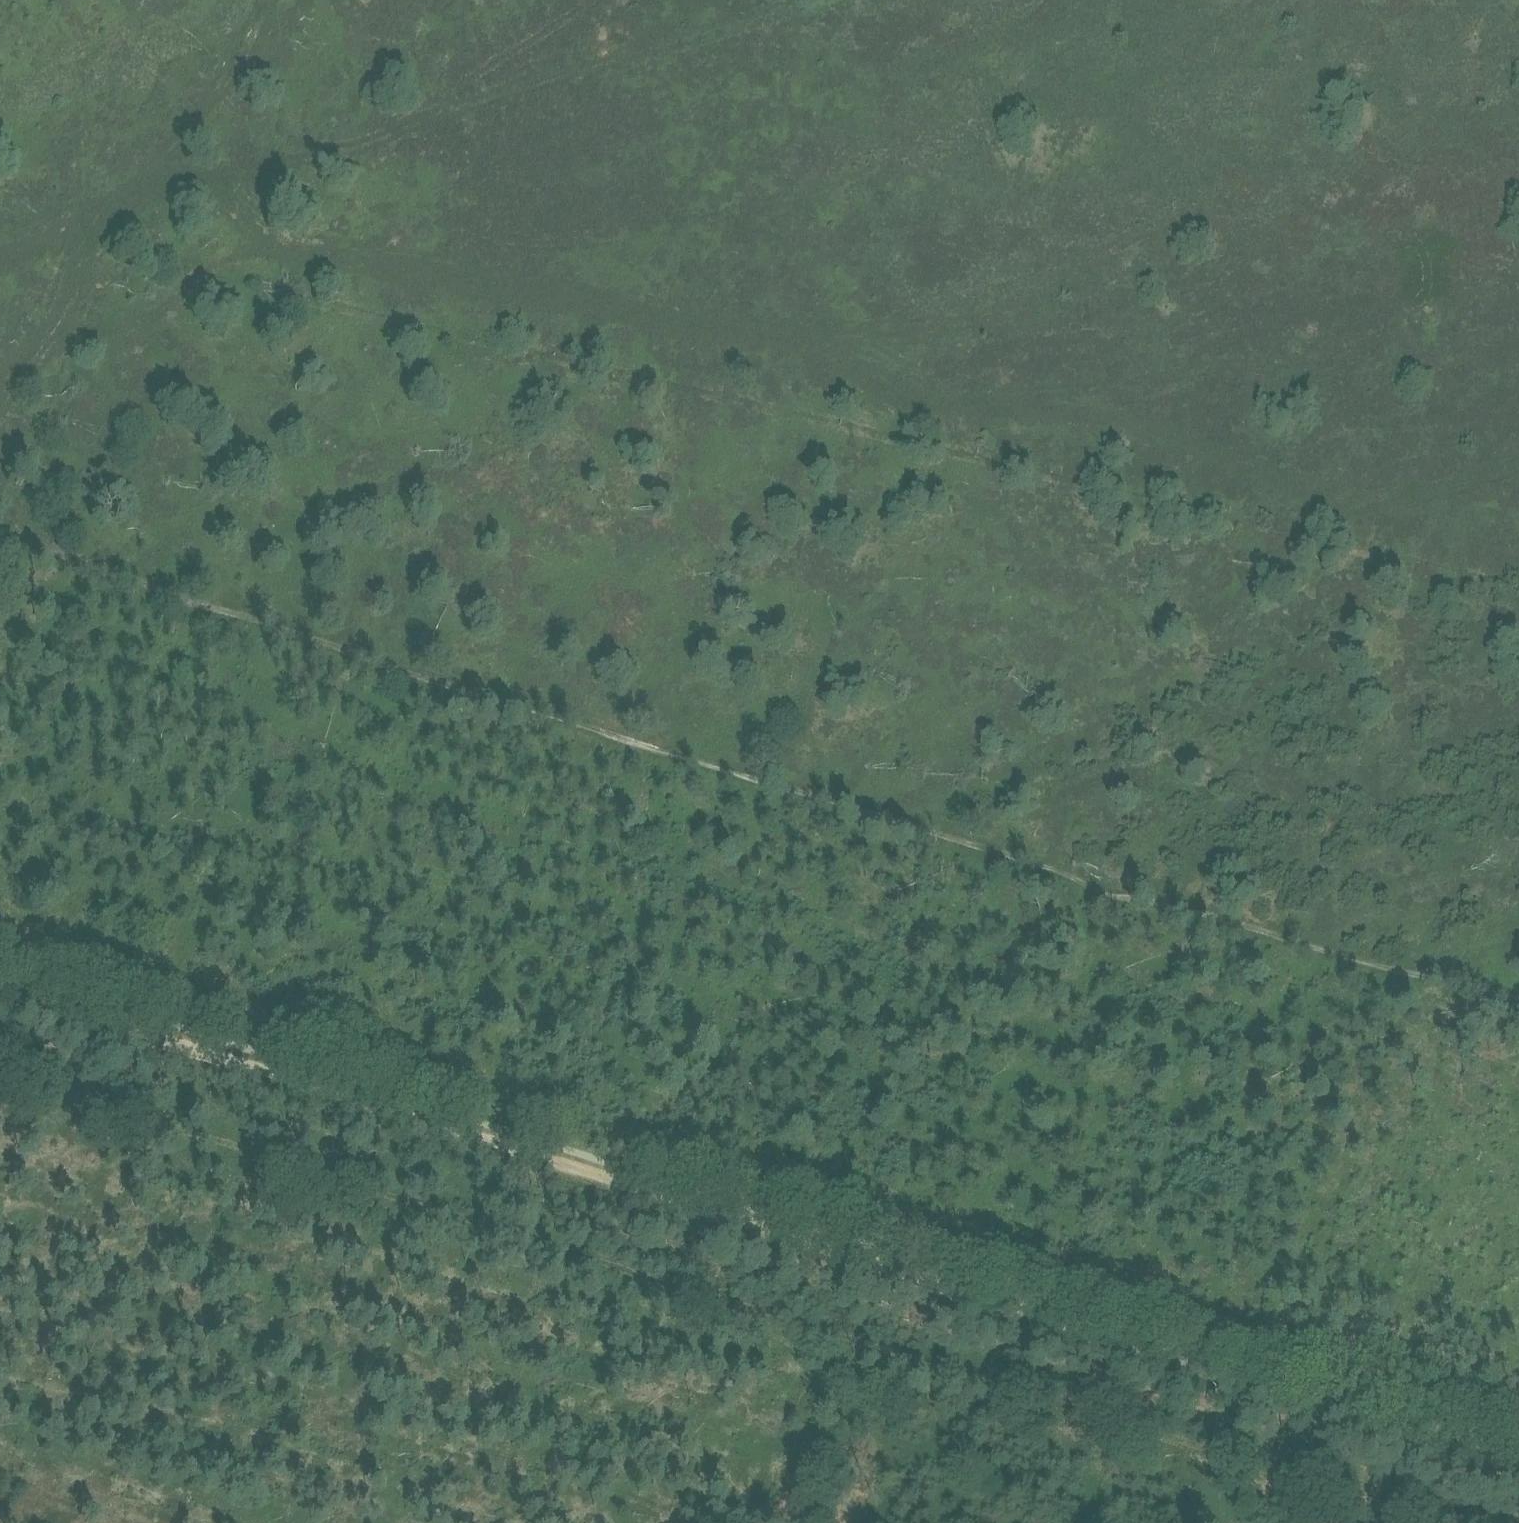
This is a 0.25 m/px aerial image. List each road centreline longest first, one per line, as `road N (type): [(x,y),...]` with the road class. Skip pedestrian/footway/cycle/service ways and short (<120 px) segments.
road 1 (track): [(1518,1469),(0,992)]

